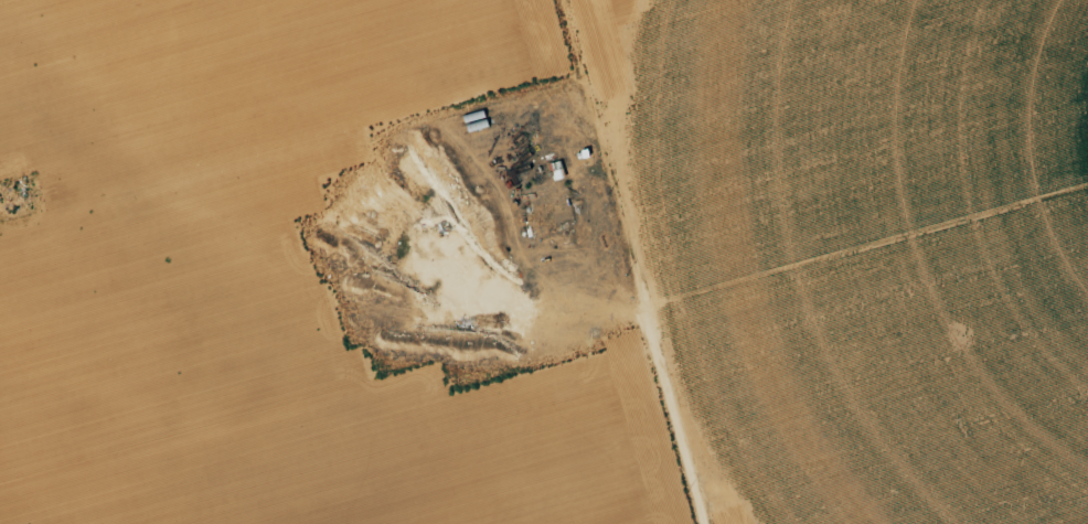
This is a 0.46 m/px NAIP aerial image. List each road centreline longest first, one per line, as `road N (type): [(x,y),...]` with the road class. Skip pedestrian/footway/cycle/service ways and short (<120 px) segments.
road 1 (residential): [(697,523),(578,78)]

